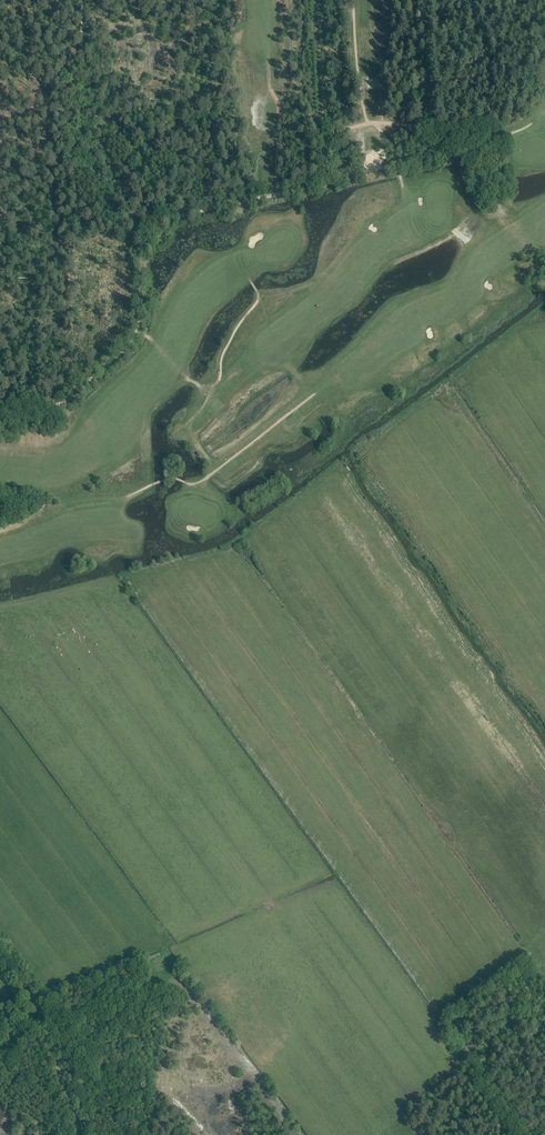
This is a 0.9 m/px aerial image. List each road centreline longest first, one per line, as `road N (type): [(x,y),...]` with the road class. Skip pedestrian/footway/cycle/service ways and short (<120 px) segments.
road 1 (track): [(544,305),(336,477)]
road 2 (track): [(80,1134),(31,997),(0,957)]
road 3 (track): [(49,1047),(107,1028),(153,986),(203,995)]
road 4 (track): [(420,0),(433,121)]

